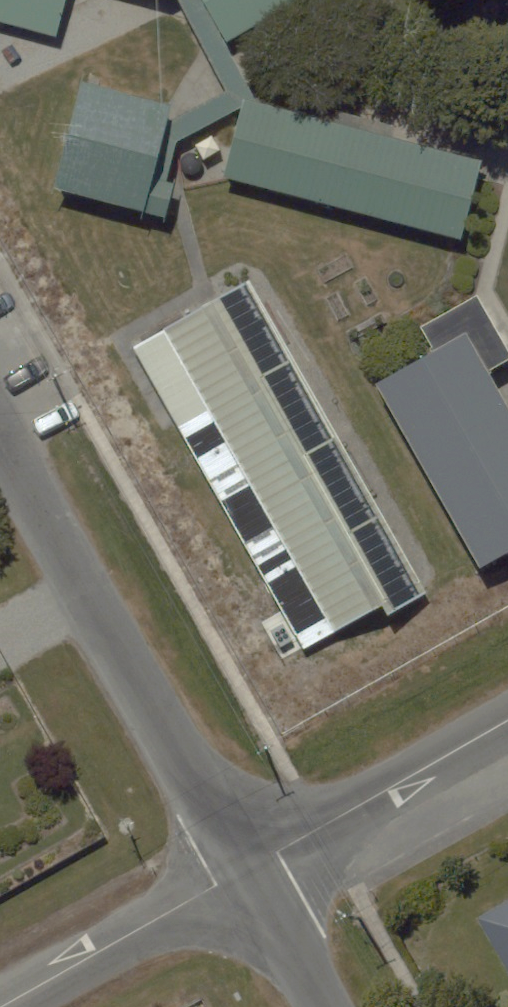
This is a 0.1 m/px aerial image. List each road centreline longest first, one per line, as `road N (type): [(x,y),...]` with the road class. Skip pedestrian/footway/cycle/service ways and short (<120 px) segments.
road 1 (unclassified): [(247,870),(0,434)]
road 2 (residential): [(247,870),(507,720)]
road 3 (residential): [(0,1006),(247,870)]
road 4 (unclassified): [(325,1006),(247,870)]

